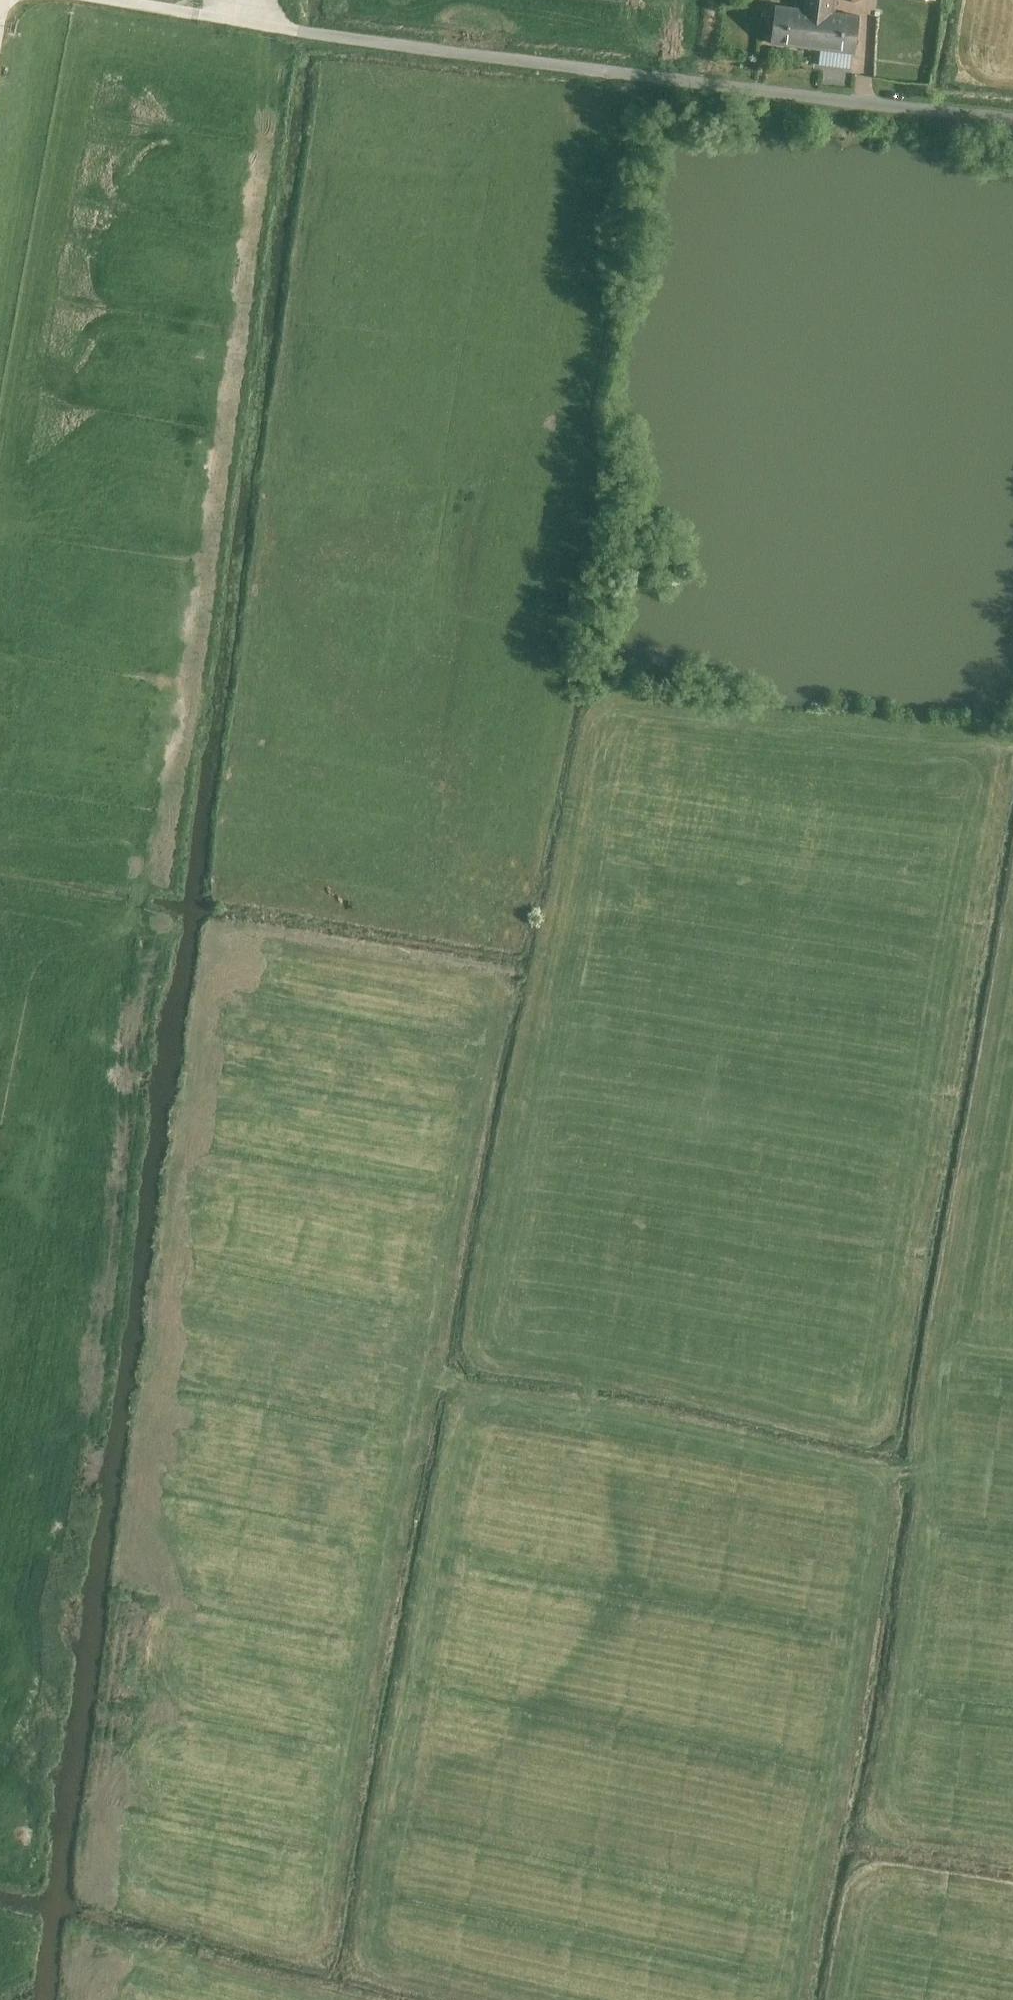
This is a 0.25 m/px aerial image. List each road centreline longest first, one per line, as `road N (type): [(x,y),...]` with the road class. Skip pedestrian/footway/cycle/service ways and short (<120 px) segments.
road 1 (residential): [(1012,121),(446,54),(286,28),(253,0)]

